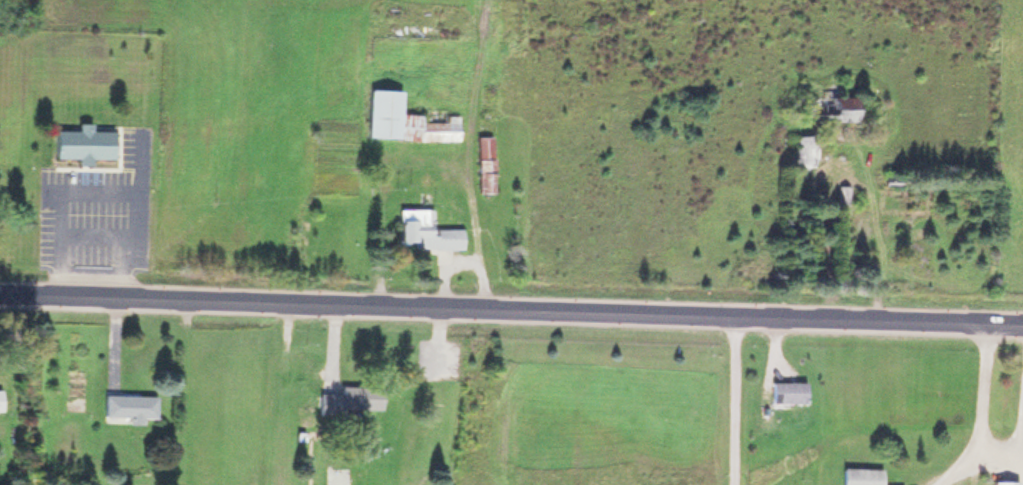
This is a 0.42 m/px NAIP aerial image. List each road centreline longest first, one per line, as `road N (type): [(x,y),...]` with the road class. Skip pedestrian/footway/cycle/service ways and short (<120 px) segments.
road 1 (secondary): [(1022,322),(0,295)]

